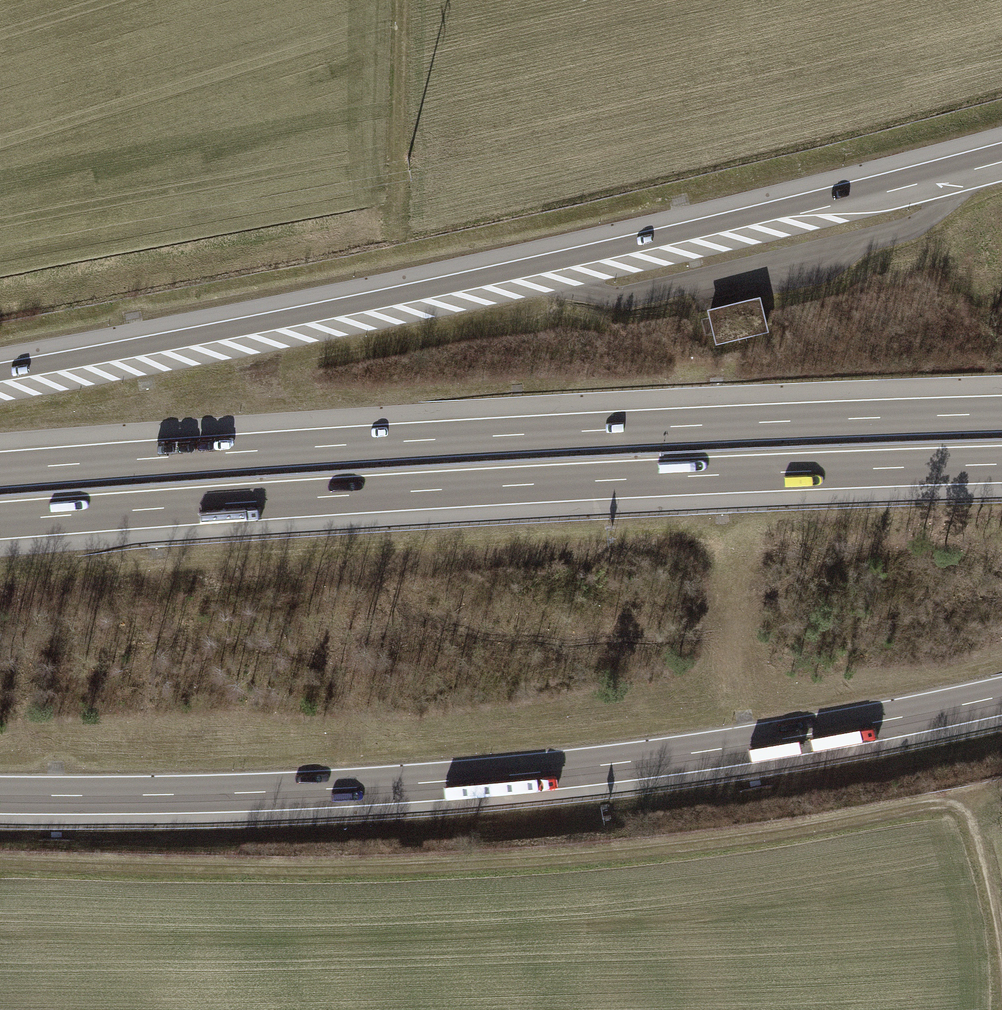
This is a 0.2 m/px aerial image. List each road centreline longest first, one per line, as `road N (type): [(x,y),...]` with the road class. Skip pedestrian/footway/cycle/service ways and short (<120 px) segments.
road 1 (track): [(0,871),(568,866),(964,800),(1001,944)]
road 2 (motorway): [(1001,161),(529,269),(0,373)]
road 3 (motorway): [(0,795),(196,795),(534,773),(711,751),(1001,696)]
road 4 (motorway): [(0,521),(438,490),(1001,465)]
road 5 (motorway): [(1001,414),(659,427),(0,470)]
road 6 (track): [(402,0),(396,222),(0,294)]

